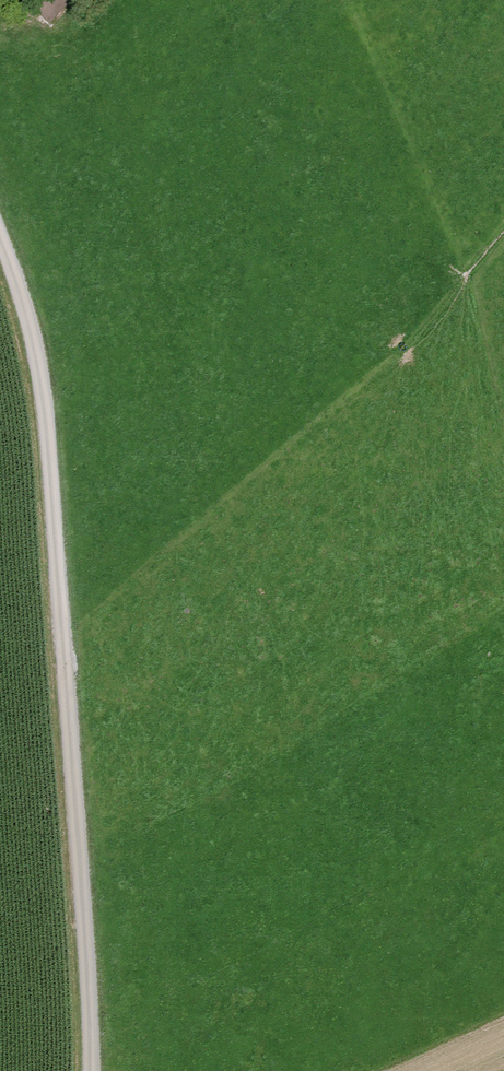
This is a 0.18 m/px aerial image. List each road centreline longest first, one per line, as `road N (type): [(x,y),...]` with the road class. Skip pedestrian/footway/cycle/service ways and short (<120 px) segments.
road 1 (track): [(355,0),(464,276),(124,1070)]
road 2 (track): [(0,227),(36,328),(45,394),(92,1070)]

